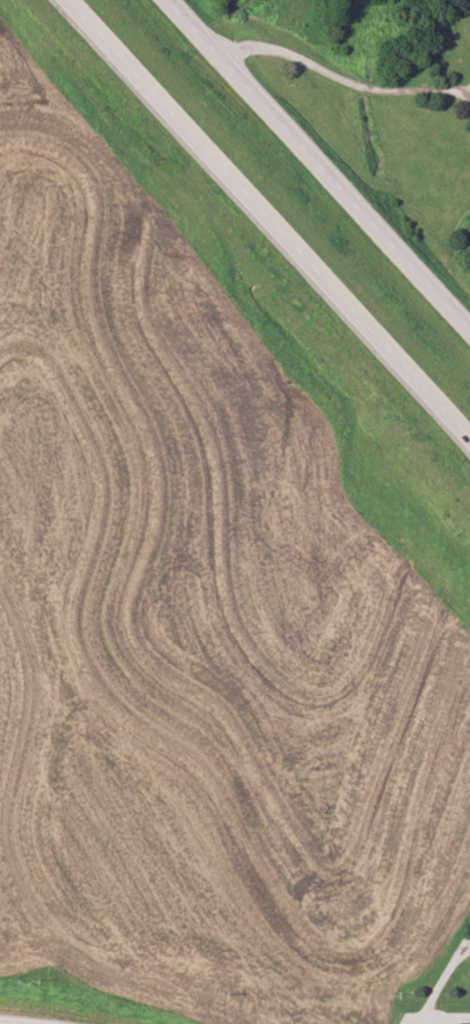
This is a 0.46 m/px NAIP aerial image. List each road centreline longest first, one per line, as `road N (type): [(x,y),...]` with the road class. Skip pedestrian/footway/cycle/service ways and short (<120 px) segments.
road 1 (motorway): [(57,0),(469,449)]
road 2 (motorway): [(469,333),(170,0)]

